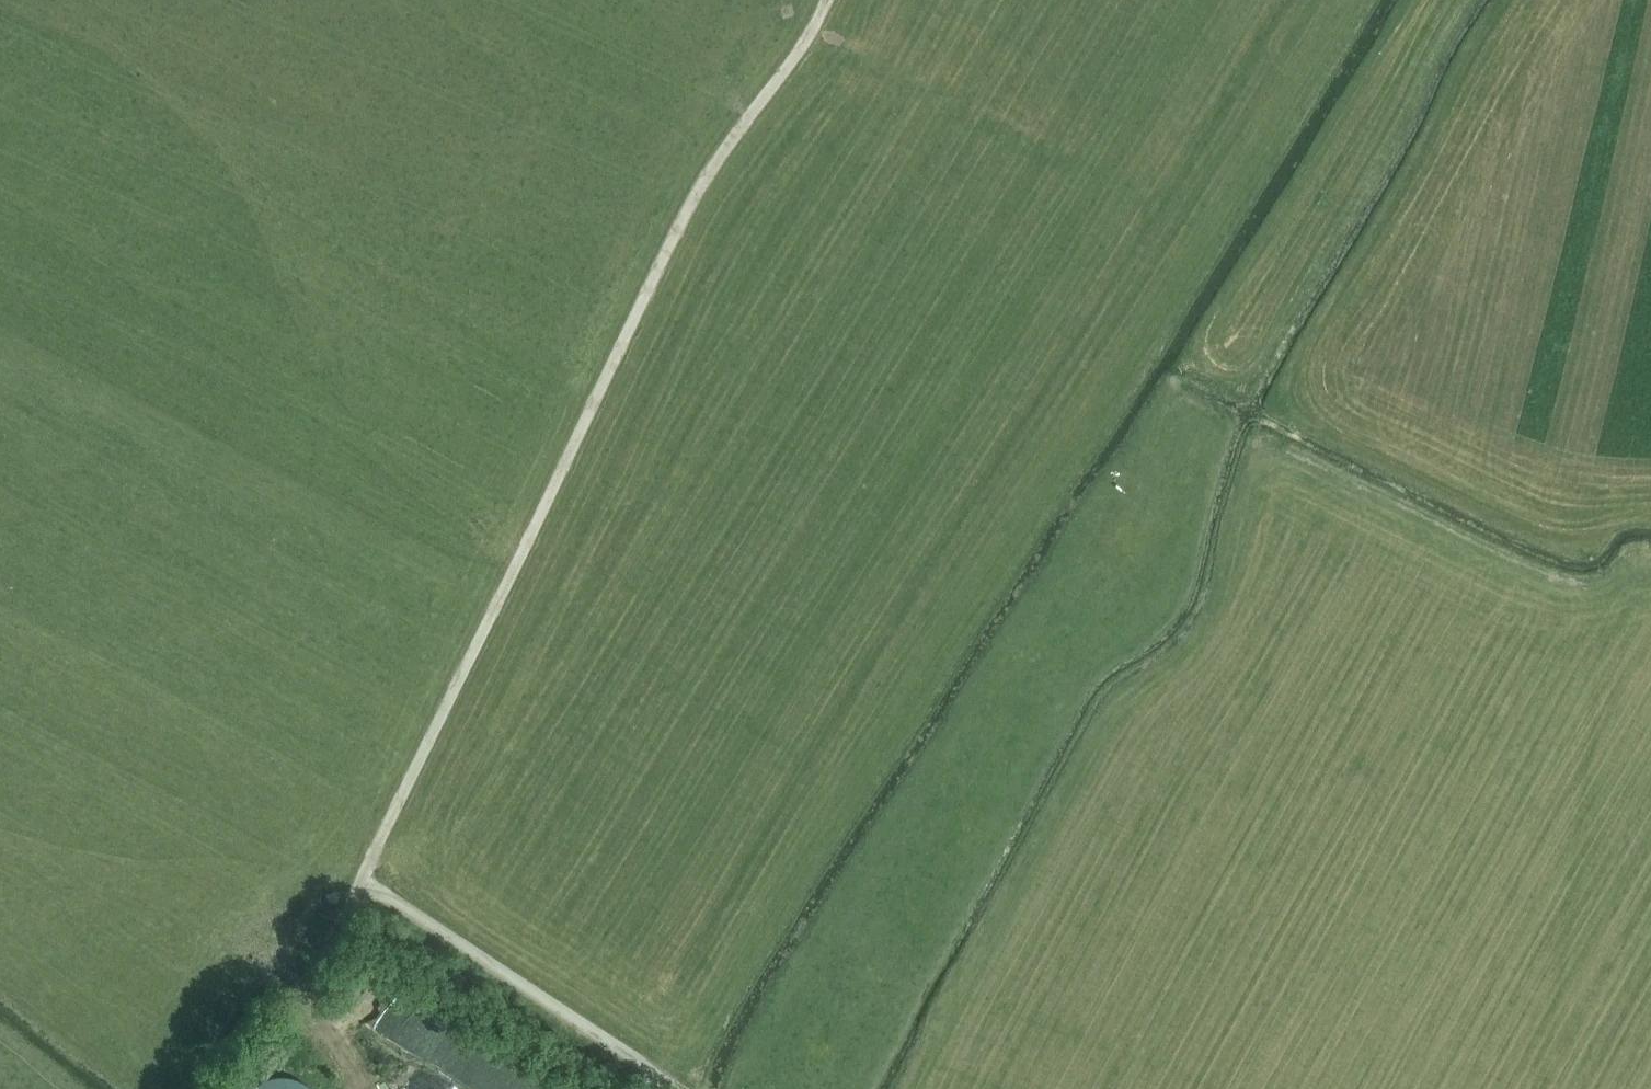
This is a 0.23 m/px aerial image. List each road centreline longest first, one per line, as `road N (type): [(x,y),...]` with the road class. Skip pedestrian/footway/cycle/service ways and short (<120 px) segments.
road 1 (track): [(362,1088),(300,991),(361,883),(676,233),(827,0)]
road 2 (track): [(678,1088),(361,883)]

